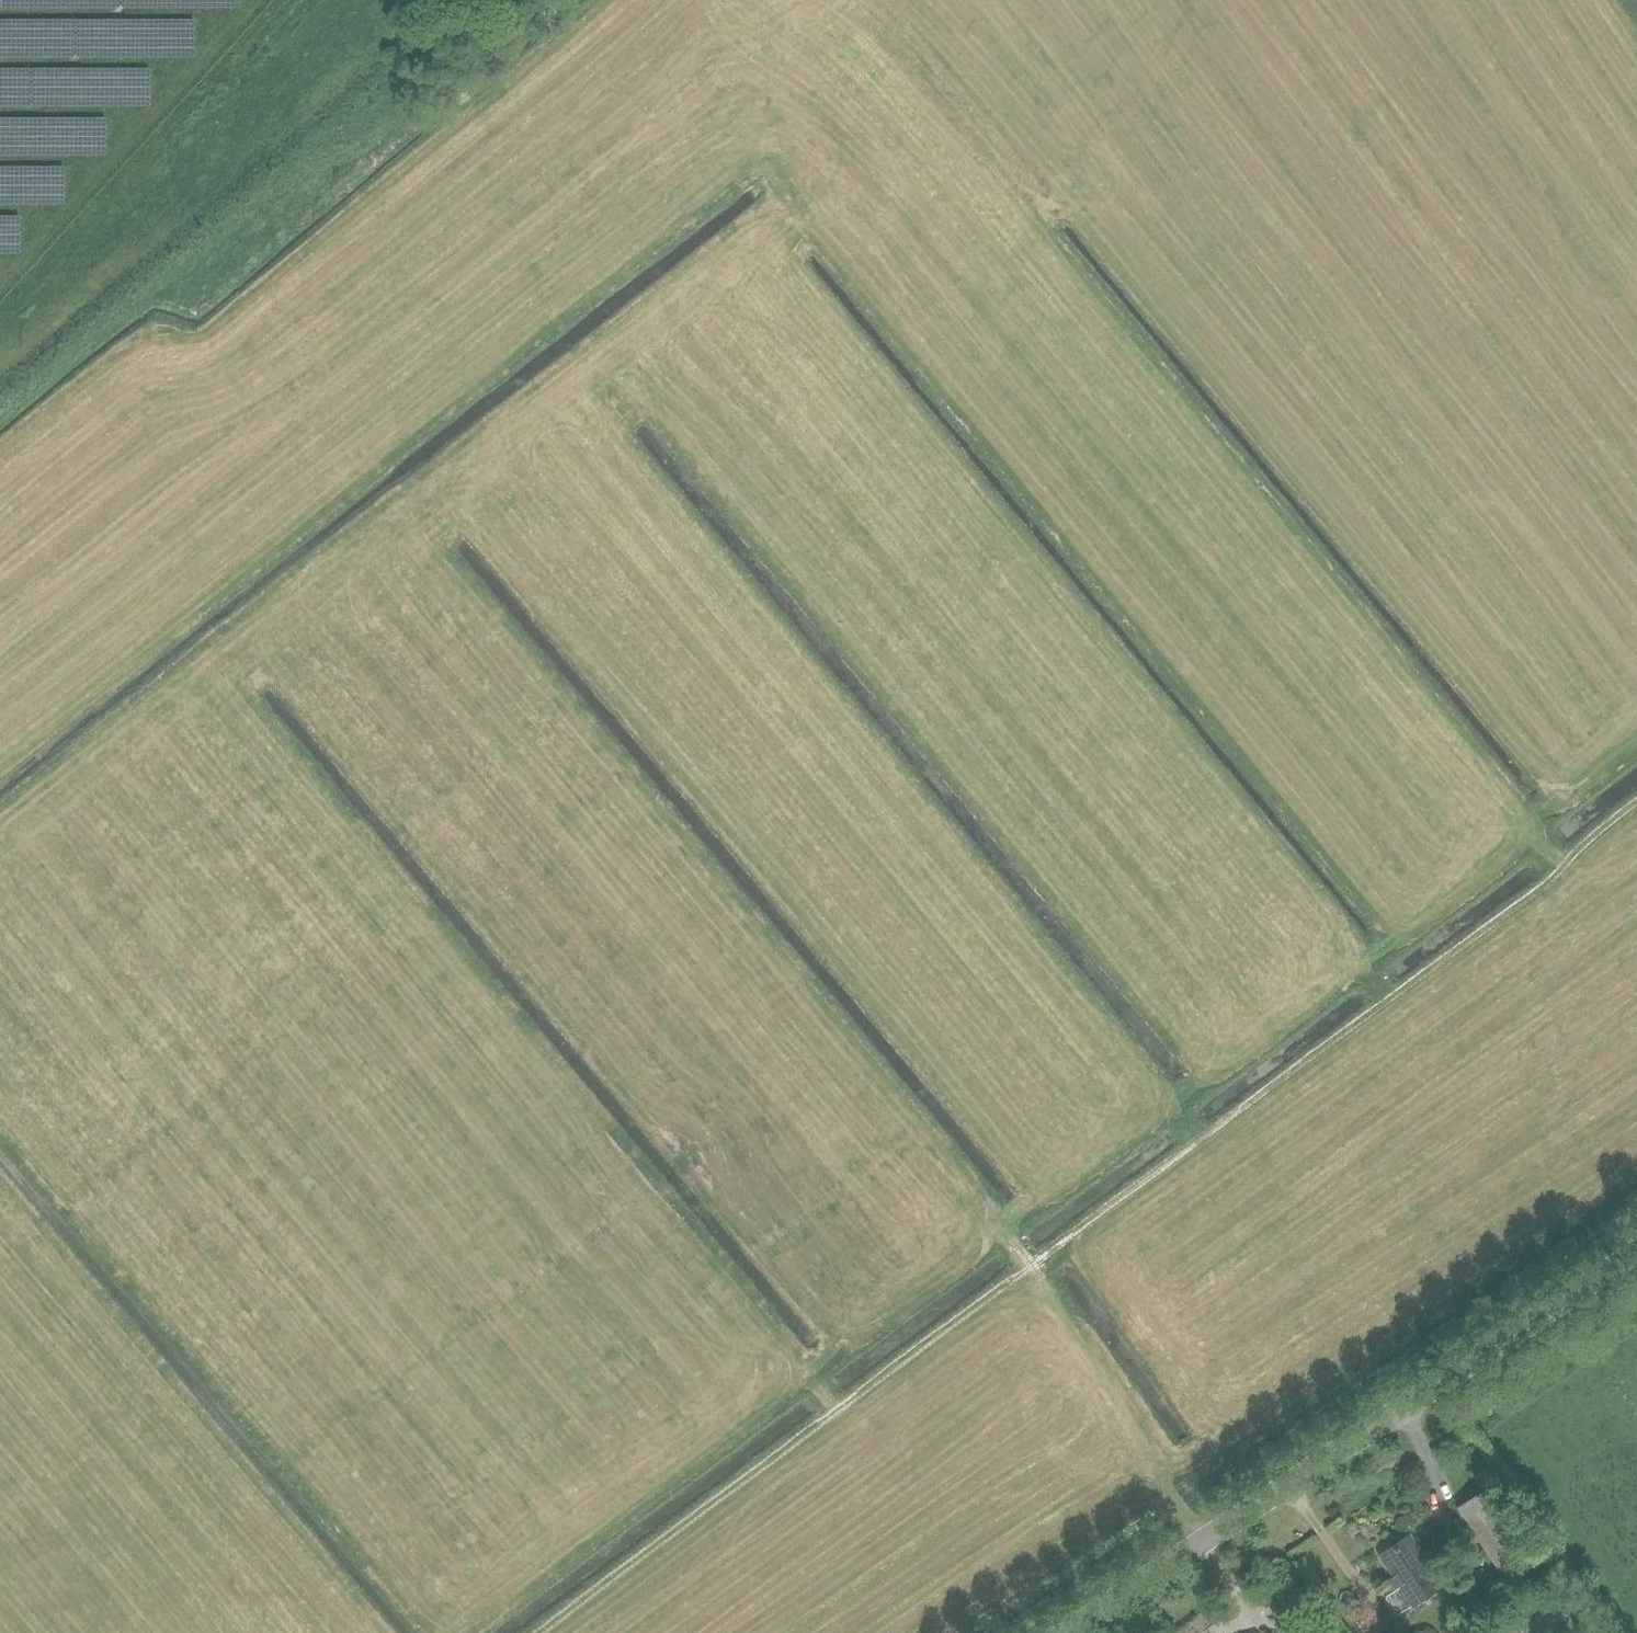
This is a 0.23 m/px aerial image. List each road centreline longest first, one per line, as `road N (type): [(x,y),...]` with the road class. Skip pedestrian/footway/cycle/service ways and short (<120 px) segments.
road 1 (unclassified): [(1066,1632),(1636,1250)]

